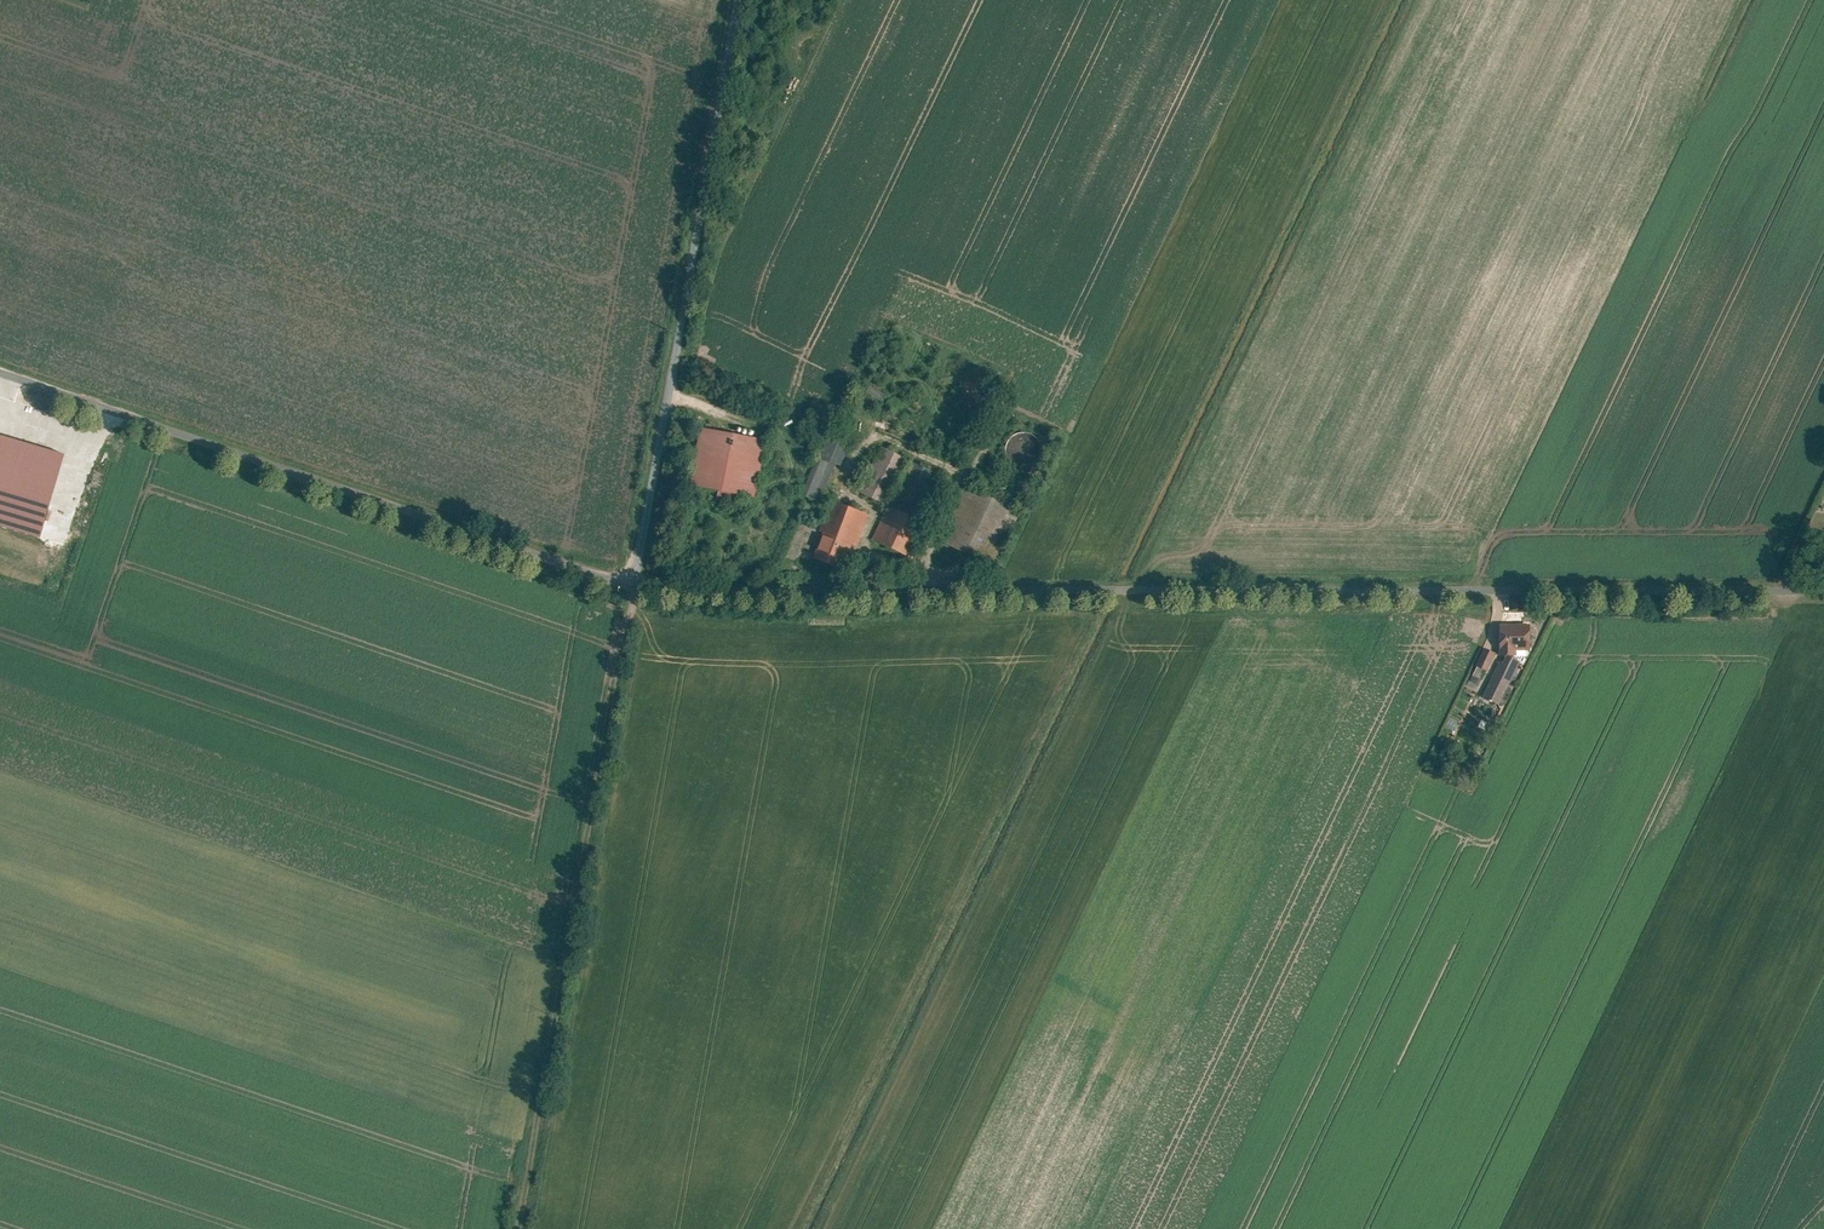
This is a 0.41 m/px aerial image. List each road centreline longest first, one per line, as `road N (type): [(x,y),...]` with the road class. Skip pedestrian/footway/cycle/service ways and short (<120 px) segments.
road 1 (unclassified): [(629,586),(1823,590)]
road 2 (unclassified): [(0,373),(629,586)]
road 3 (track): [(507,1228),(629,586)]
road 4 (unclassified): [(629,586),(729,0)]

